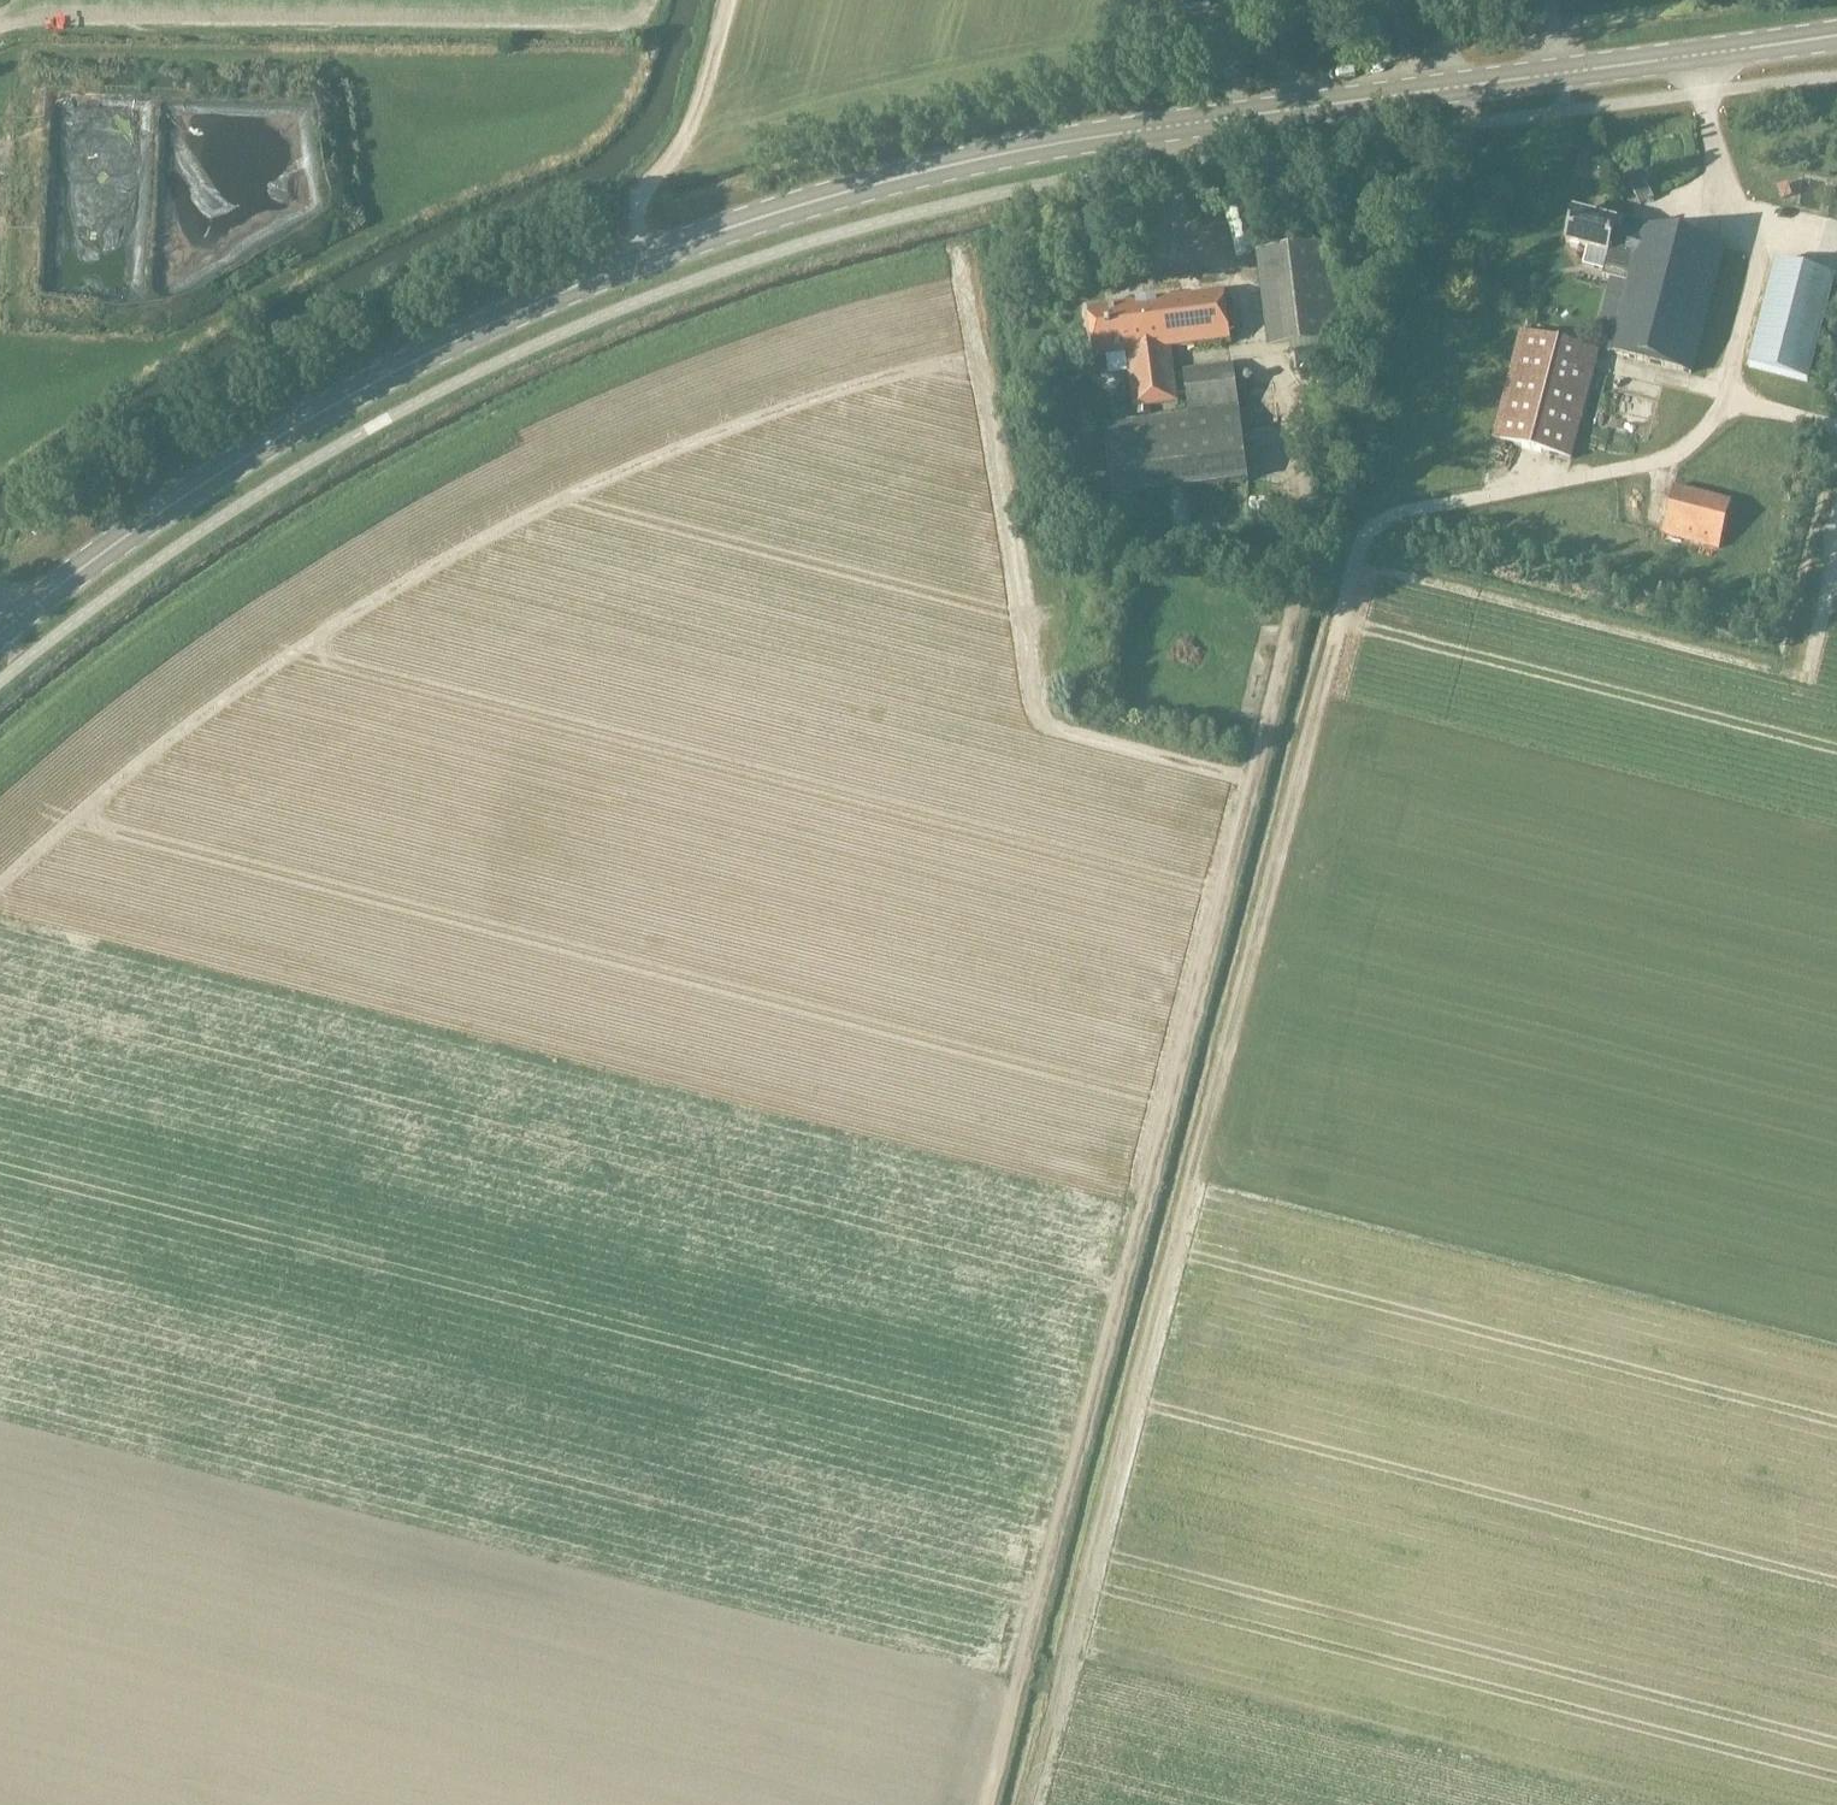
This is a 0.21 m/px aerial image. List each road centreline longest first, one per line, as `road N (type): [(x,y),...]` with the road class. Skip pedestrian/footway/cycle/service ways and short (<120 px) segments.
road 1 (secondary): [(0,630),(160,511),(331,405),(519,310),(733,226),(1026,148),(1836,35)]
road 2 (track): [(643,259),(637,214),(690,114),(720,0)]

